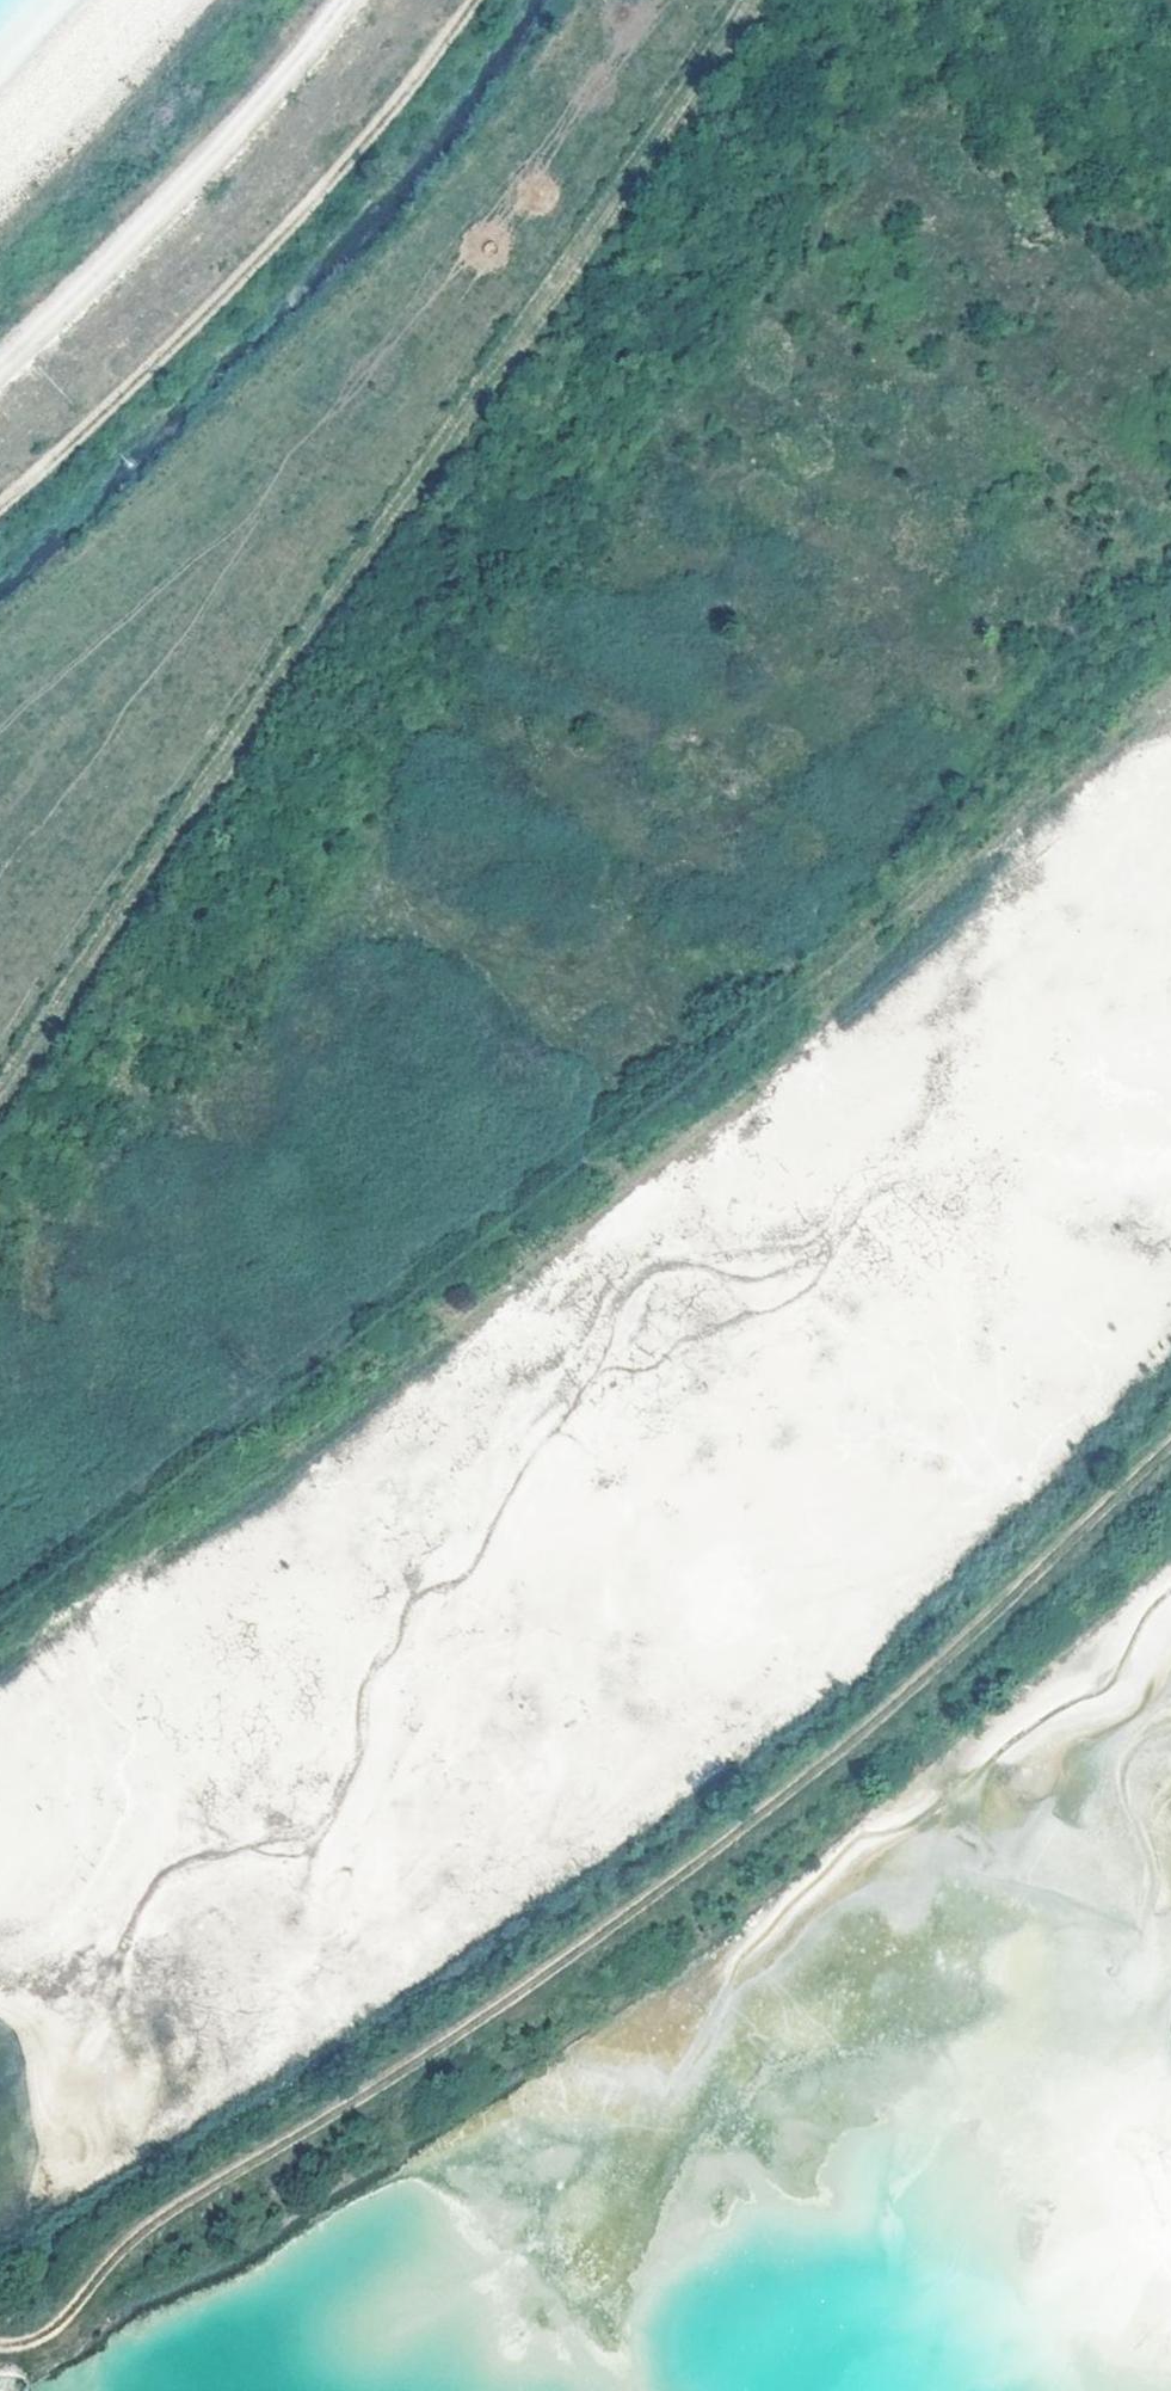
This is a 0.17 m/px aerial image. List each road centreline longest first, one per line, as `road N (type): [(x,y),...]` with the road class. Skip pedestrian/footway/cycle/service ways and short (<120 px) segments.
road 1 (track): [(0,2343),(44,2334),(132,2242),(183,2205),(501,2006),(717,1848),(873,1726),(1170,1449)]
road 2 (track): [(759,0),(0,1096)]
road 3 (track): [(473,0),(387,117),(282,234),(0,508)]
road 4 (track): [(0,364),(120,250),(341,0)]

